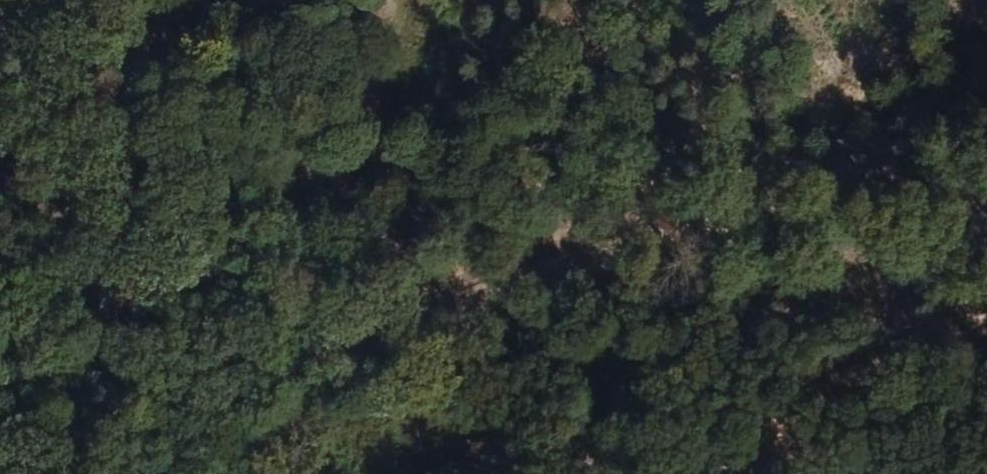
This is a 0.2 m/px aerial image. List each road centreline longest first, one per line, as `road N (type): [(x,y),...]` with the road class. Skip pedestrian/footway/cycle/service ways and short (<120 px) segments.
road 1 (track): [(8,0),(24,65),(140,290),(553,473)]

